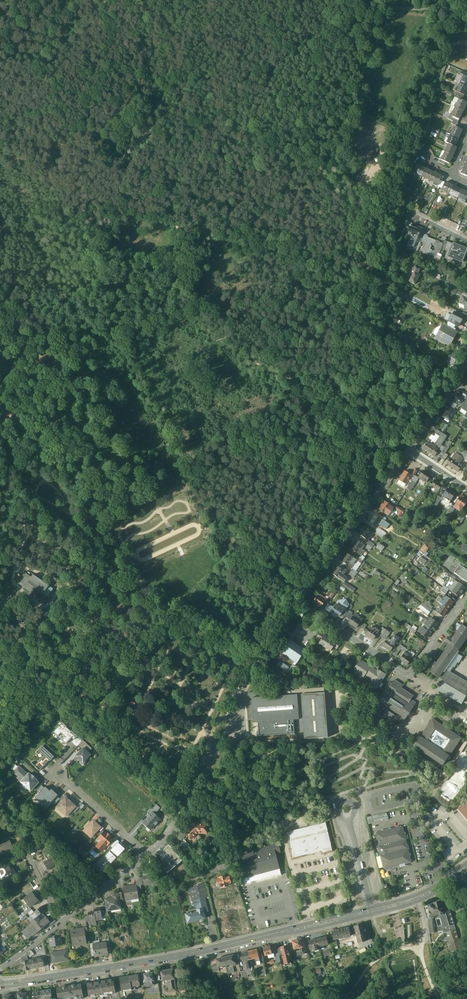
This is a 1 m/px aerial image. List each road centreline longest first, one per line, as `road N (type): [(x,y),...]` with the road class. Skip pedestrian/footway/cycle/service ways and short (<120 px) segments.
road 1 (tertiary): [(0,985),(309,926),(417,898),(458,873)]
road 2 (residential): [(301,603),(260,657),(167,836),(145,854)]
road 3 (residential): [(301,603),(407,676),(466,597)]
road 4 (residential): [(410,450),(301,603)]
road 5 (residential): [(145,854),(0,969)]
road 6 (residential): [(466,240),(305,161)]
road 7 (track): [(392,8),(342,179)]
road 8 (track): [(108,107),(162,158),(176,258)]
road 9 (track): [(176,258),(148,300),(81,357)]

